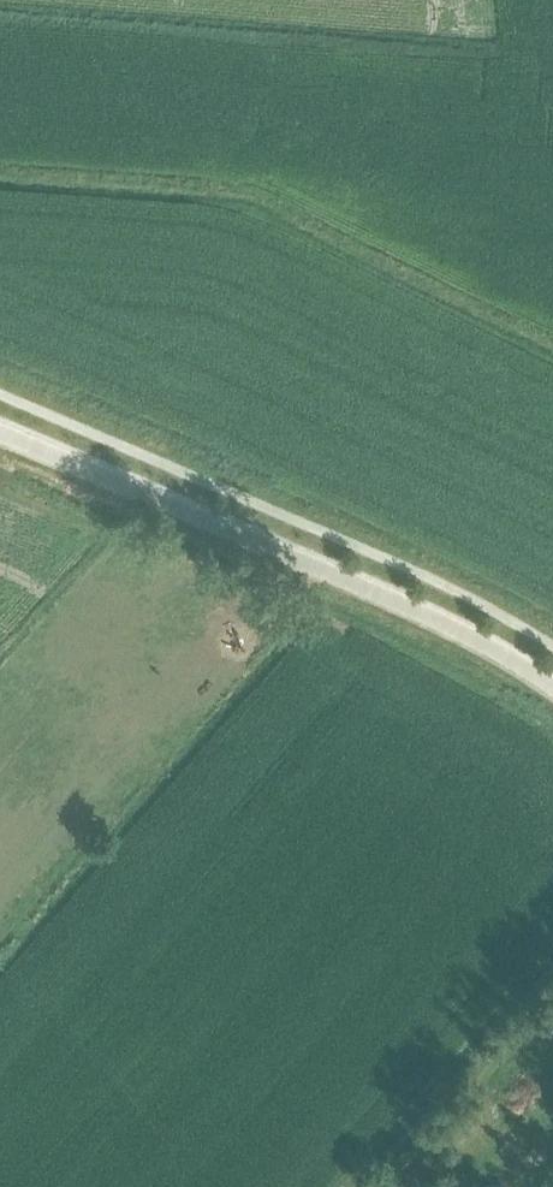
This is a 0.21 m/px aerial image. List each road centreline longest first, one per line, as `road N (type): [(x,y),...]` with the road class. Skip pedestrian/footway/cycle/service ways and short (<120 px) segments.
road 1 (residential): [(552,685),(413,607),(0,430)]

